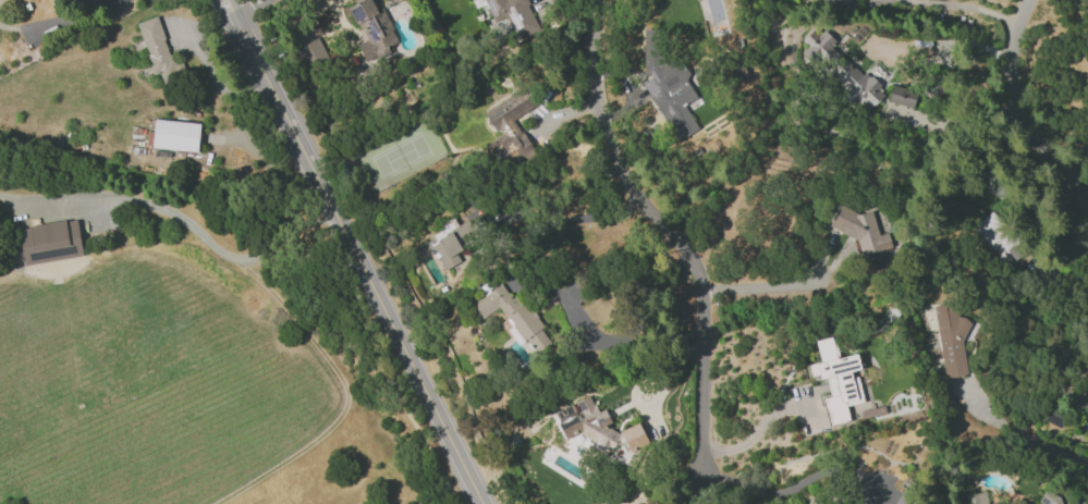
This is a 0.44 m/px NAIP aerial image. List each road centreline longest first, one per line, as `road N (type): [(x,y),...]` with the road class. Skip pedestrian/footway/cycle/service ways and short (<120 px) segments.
road 1 (secondary): [(482,503),(228,0)]
road 2 (residential): [(592,0),(598,122),(609,150),(649,214),(696,261),(702,470)]
road 3 (residential): [(1087,209),(1026,145),(1006,97),(1007,27),(1022,0)]

